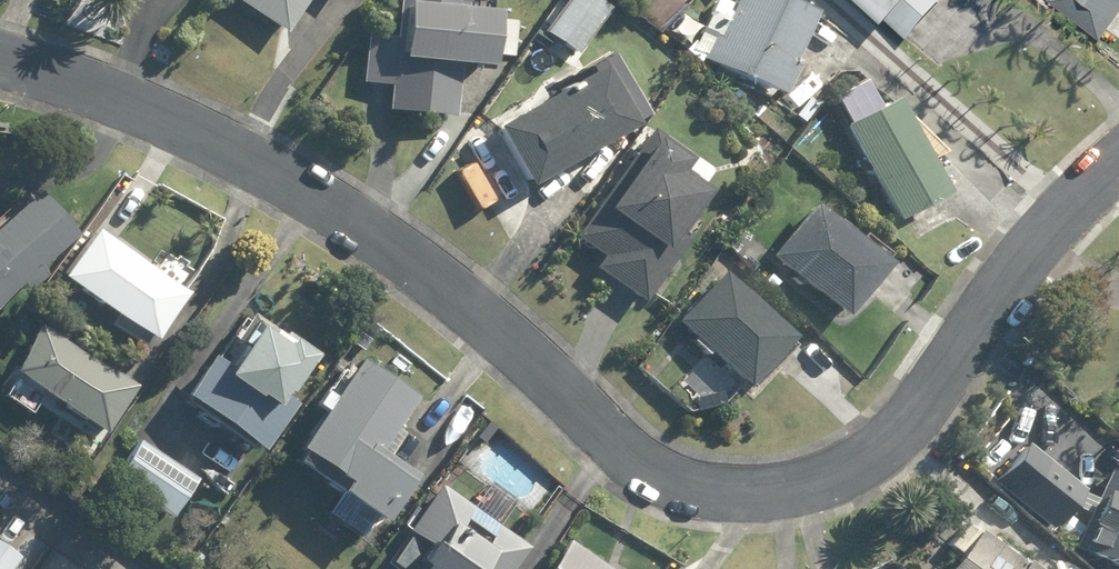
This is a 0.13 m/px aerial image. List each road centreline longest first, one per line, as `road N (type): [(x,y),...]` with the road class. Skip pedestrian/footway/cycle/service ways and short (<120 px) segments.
road 1 (residential): [(0,54),(228,152),(398,250),(485,318),(661,479),(736,496),(827,475),(884,445),(1049,224),(1118,155)]
road 2 (residential): [(137,568),(0,475)]

